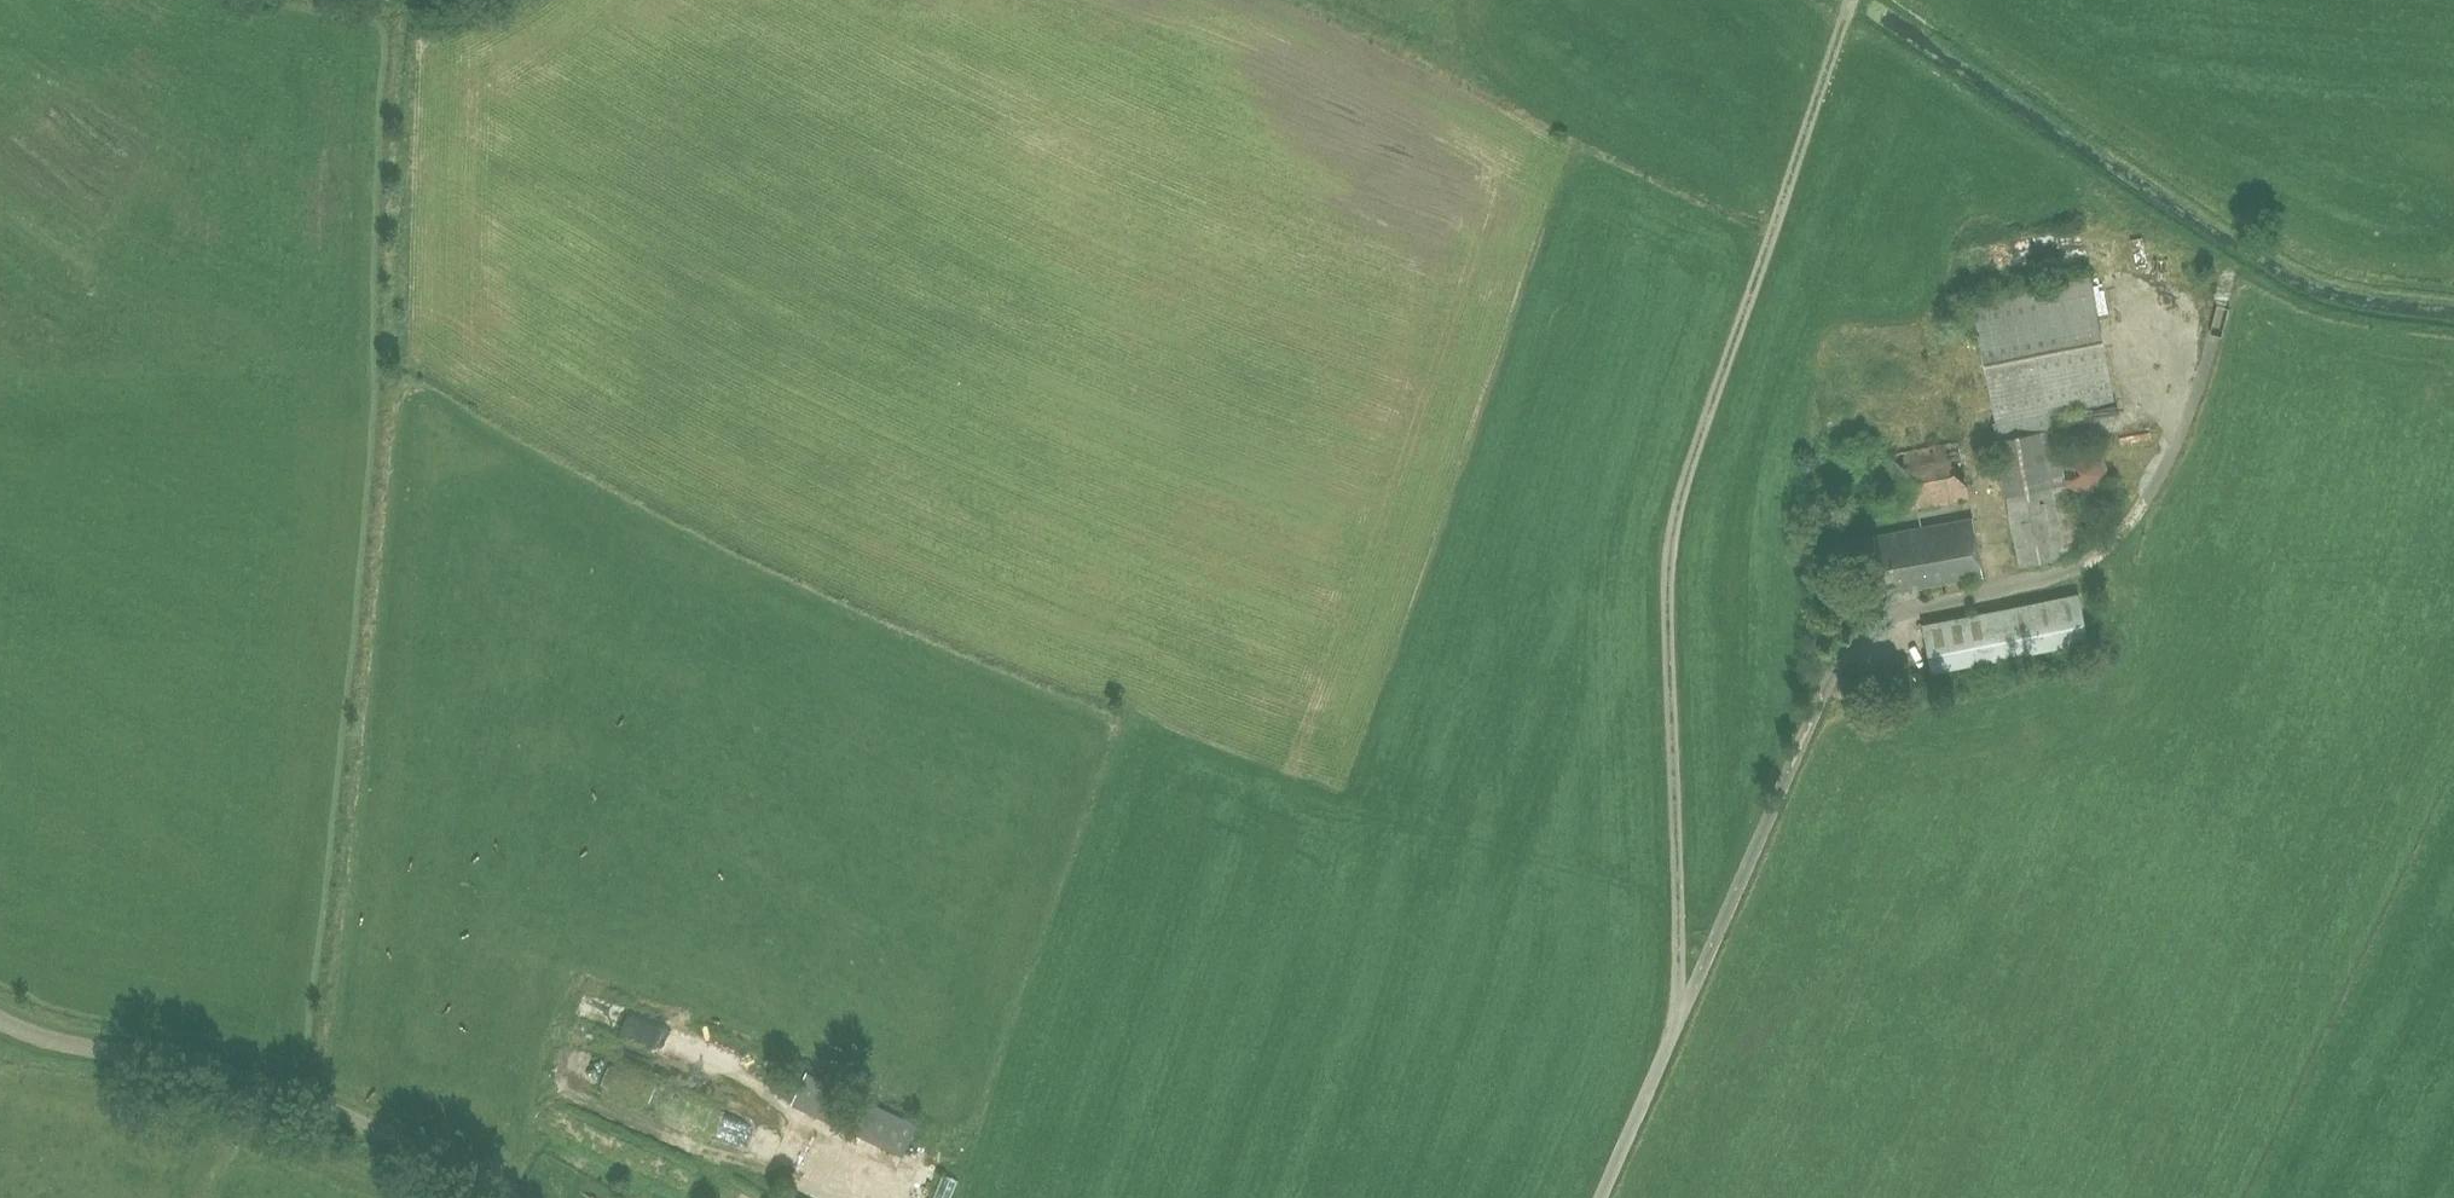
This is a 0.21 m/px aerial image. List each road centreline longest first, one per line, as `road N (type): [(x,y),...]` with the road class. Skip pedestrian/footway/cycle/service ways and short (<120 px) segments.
road 1 (unclassified): [(524,1197),(333,1099),(135,1031),(0,1017)]

